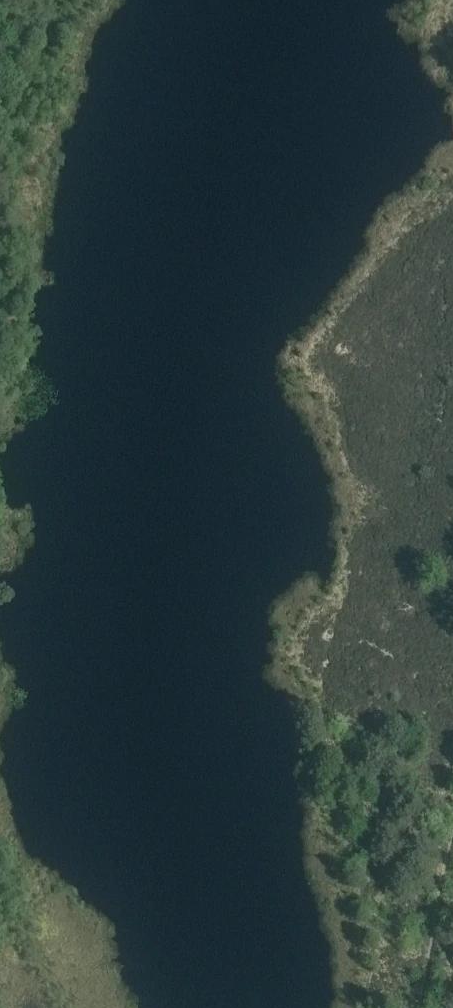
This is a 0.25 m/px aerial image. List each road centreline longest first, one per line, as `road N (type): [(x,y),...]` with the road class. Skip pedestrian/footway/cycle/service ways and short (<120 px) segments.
road 1 (track): [(423,1007),(452,852)]

